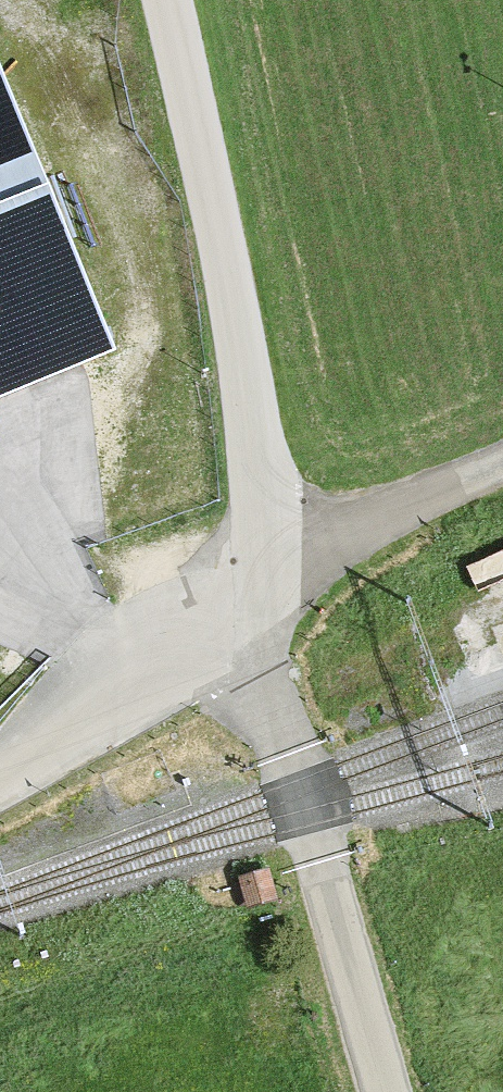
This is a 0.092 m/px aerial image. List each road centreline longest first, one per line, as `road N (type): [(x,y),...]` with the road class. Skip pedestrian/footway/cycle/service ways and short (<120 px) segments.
road 1 (unclassified): [(271,571),(222,246),(166,0)]
road 2 (unclassified): [(383,1091),(291,753),(219,608)]
road 3 (unclassified): [(0,751),(219,608)]
road 4 (unclassified): [(271,571),(502,466)]

